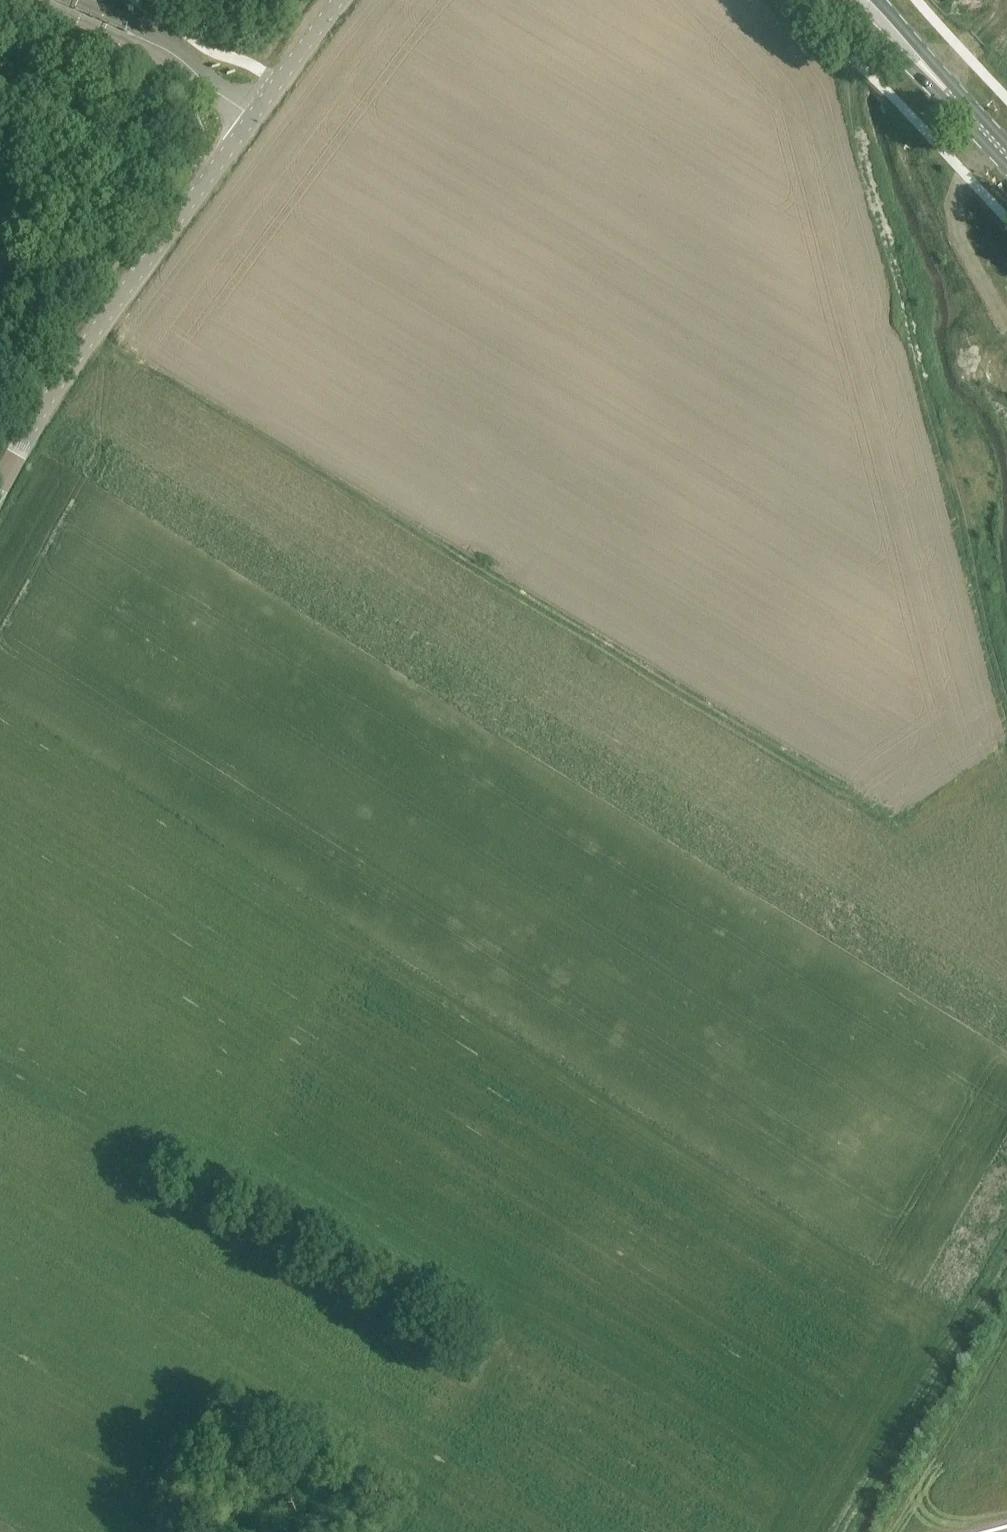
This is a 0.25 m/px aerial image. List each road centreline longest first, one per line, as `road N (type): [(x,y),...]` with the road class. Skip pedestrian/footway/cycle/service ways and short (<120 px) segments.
road 1 (tertiary): [(0,479),(111,303),(335,0)]
road 2 (primary): [(839,0),(911,68),(949,88)]

